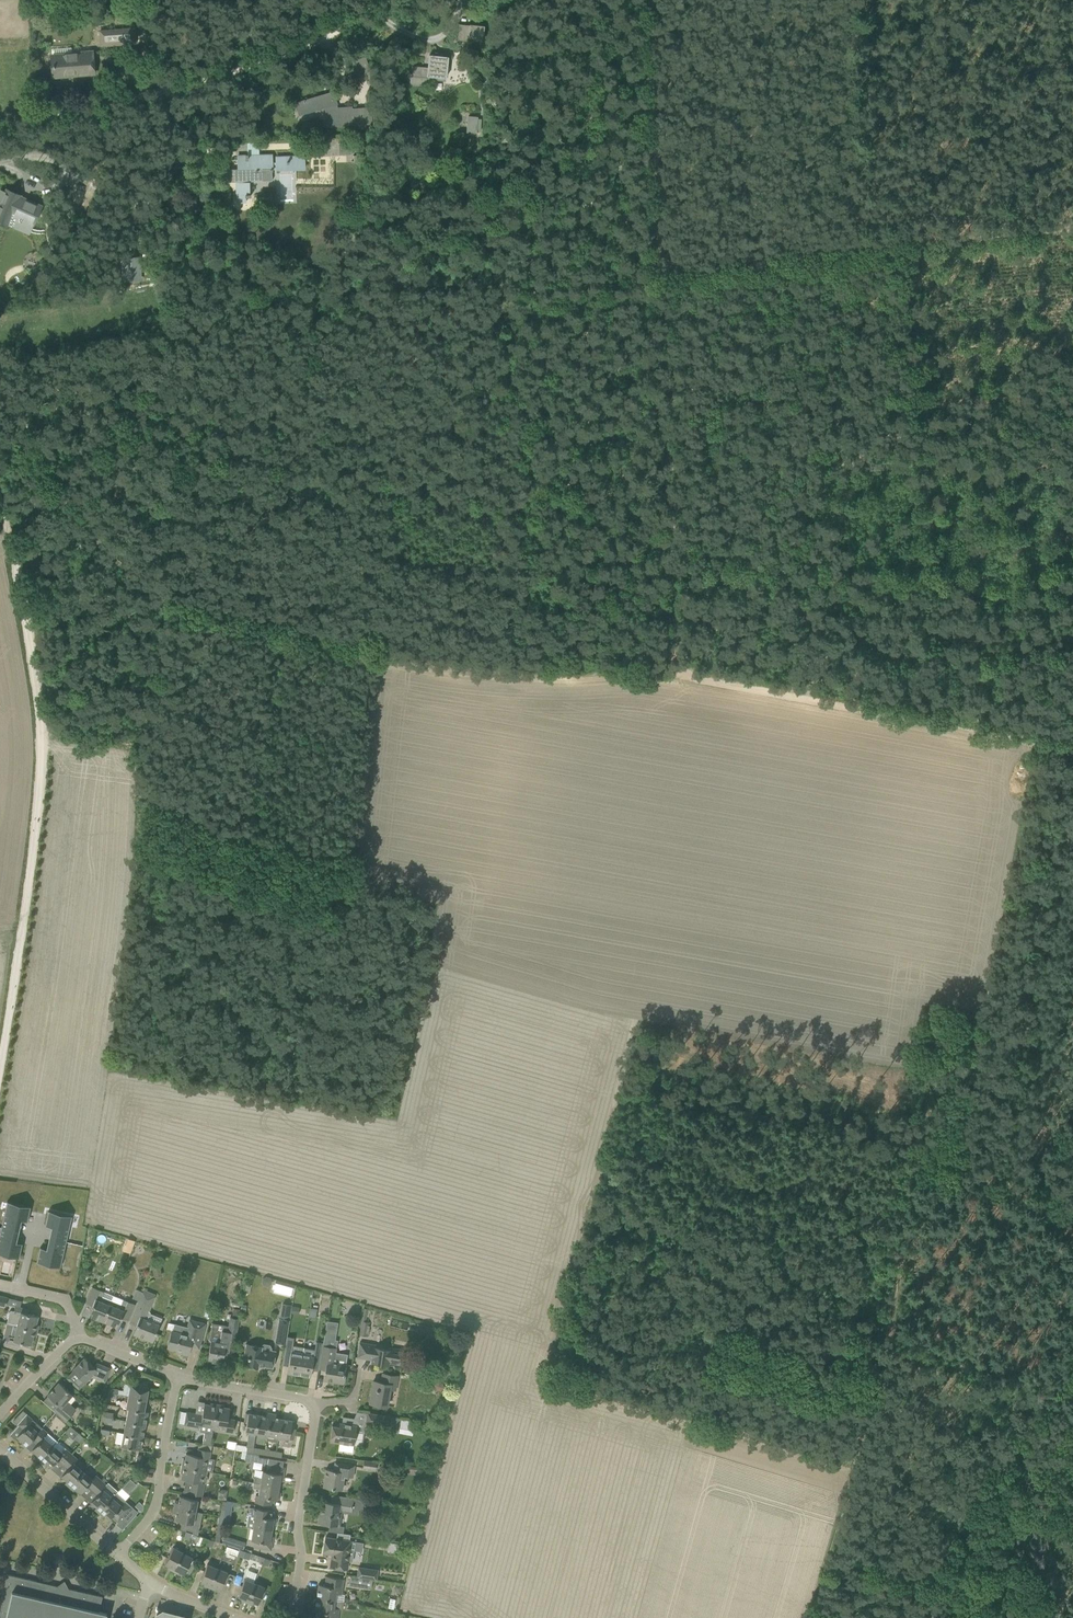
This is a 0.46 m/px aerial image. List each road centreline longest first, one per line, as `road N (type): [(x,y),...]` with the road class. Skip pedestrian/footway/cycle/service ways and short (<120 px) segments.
road 1 (track): [(1072,782),(997,1185),(923,1144),(891,1192),(883,1247),(898,1268),(889,1339),(1072,1418)]
road 2 (track): [(0,441),(94,531),(169,413),(668,442)]
road 3 (track): [(0,504),(44,724),(21,968),(0,1089)]
road 4 (track): [(672,574),(675,667),(1072,750)]
road 5 (track): [(1072,228),(661,266)]
road 6 (unclassified): [(0,127),(260,64),(337,33),(382,0)]
road 7 (track): [(912,243),(940,592)]
road 8 (track): [(374,663),(158,610),(94,531)]
road 9 (track): [(661,266),(651,0)]
road 10 (track): [(169,413),(187,336),(182,215),(172,192)]
road 11 (track): [(1072,61),(851,78)]
road 12 (residential): [(314,1408),(296,1617)]
road 13 (residential): [(118,1556),(156,1503),(179,1377)]
road 14 (track): [(661,266),(668,442)]
road 15 (residential): [(118,1556),(0,1453)]
road 16 (residential): [(179,1377),(303,1399),(314,1408)]
road 17 (track): [(531,567),(531,488),(516,435)]
road 18 (track): [(940,592),(1072,600)]
road 19 (track): [(668,442),(672,574)]
road 20 (track): [(889,1339),(854,1463)]

